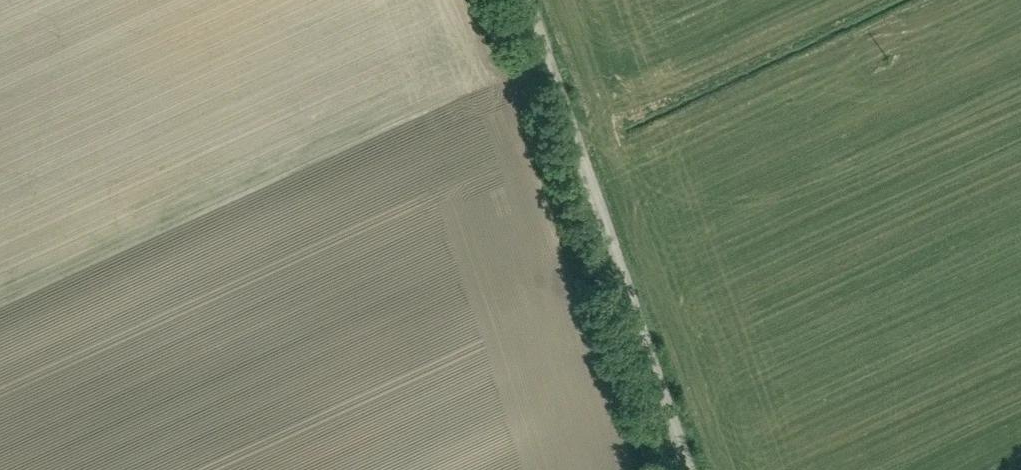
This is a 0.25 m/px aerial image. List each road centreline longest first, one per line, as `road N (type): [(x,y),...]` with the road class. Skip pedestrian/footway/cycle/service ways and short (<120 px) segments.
road 1 (unclassified): [(525,0),(692,469)]

